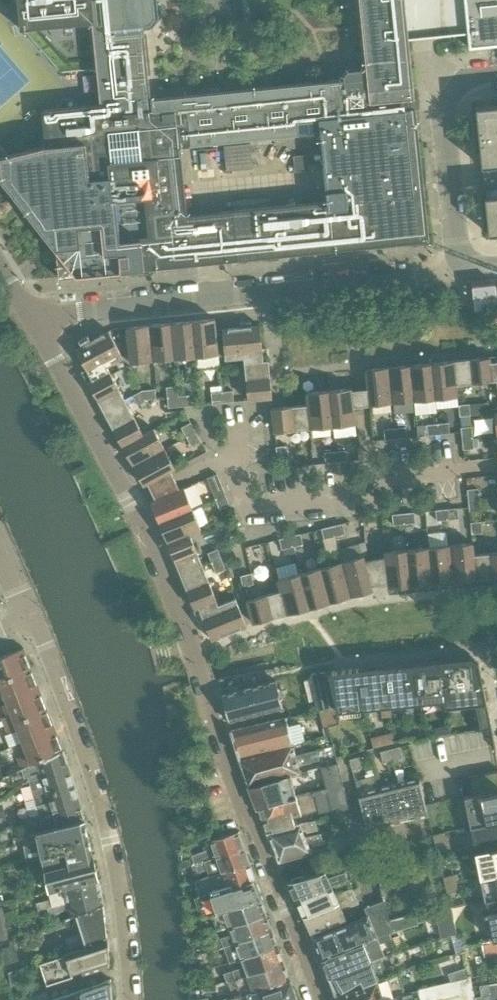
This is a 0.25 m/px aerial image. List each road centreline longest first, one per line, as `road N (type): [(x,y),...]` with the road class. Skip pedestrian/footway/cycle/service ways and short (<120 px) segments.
road 1 (residential): [(317,999),(186,631),(129,501)]
road 2 (residential): [(28,317),(428,276),(460,258)]
road 3 (residential): [(496,466),(378,477),(358,495),(245,507),(226,458),(129,501)]
road 4 (residential): [(129,999),(114,861),(33,617)]
road 5 (residential): [(460,258),(444,115),(461,83),(496,72)]
road 6 (residential): [(129,501),(28,317)]

